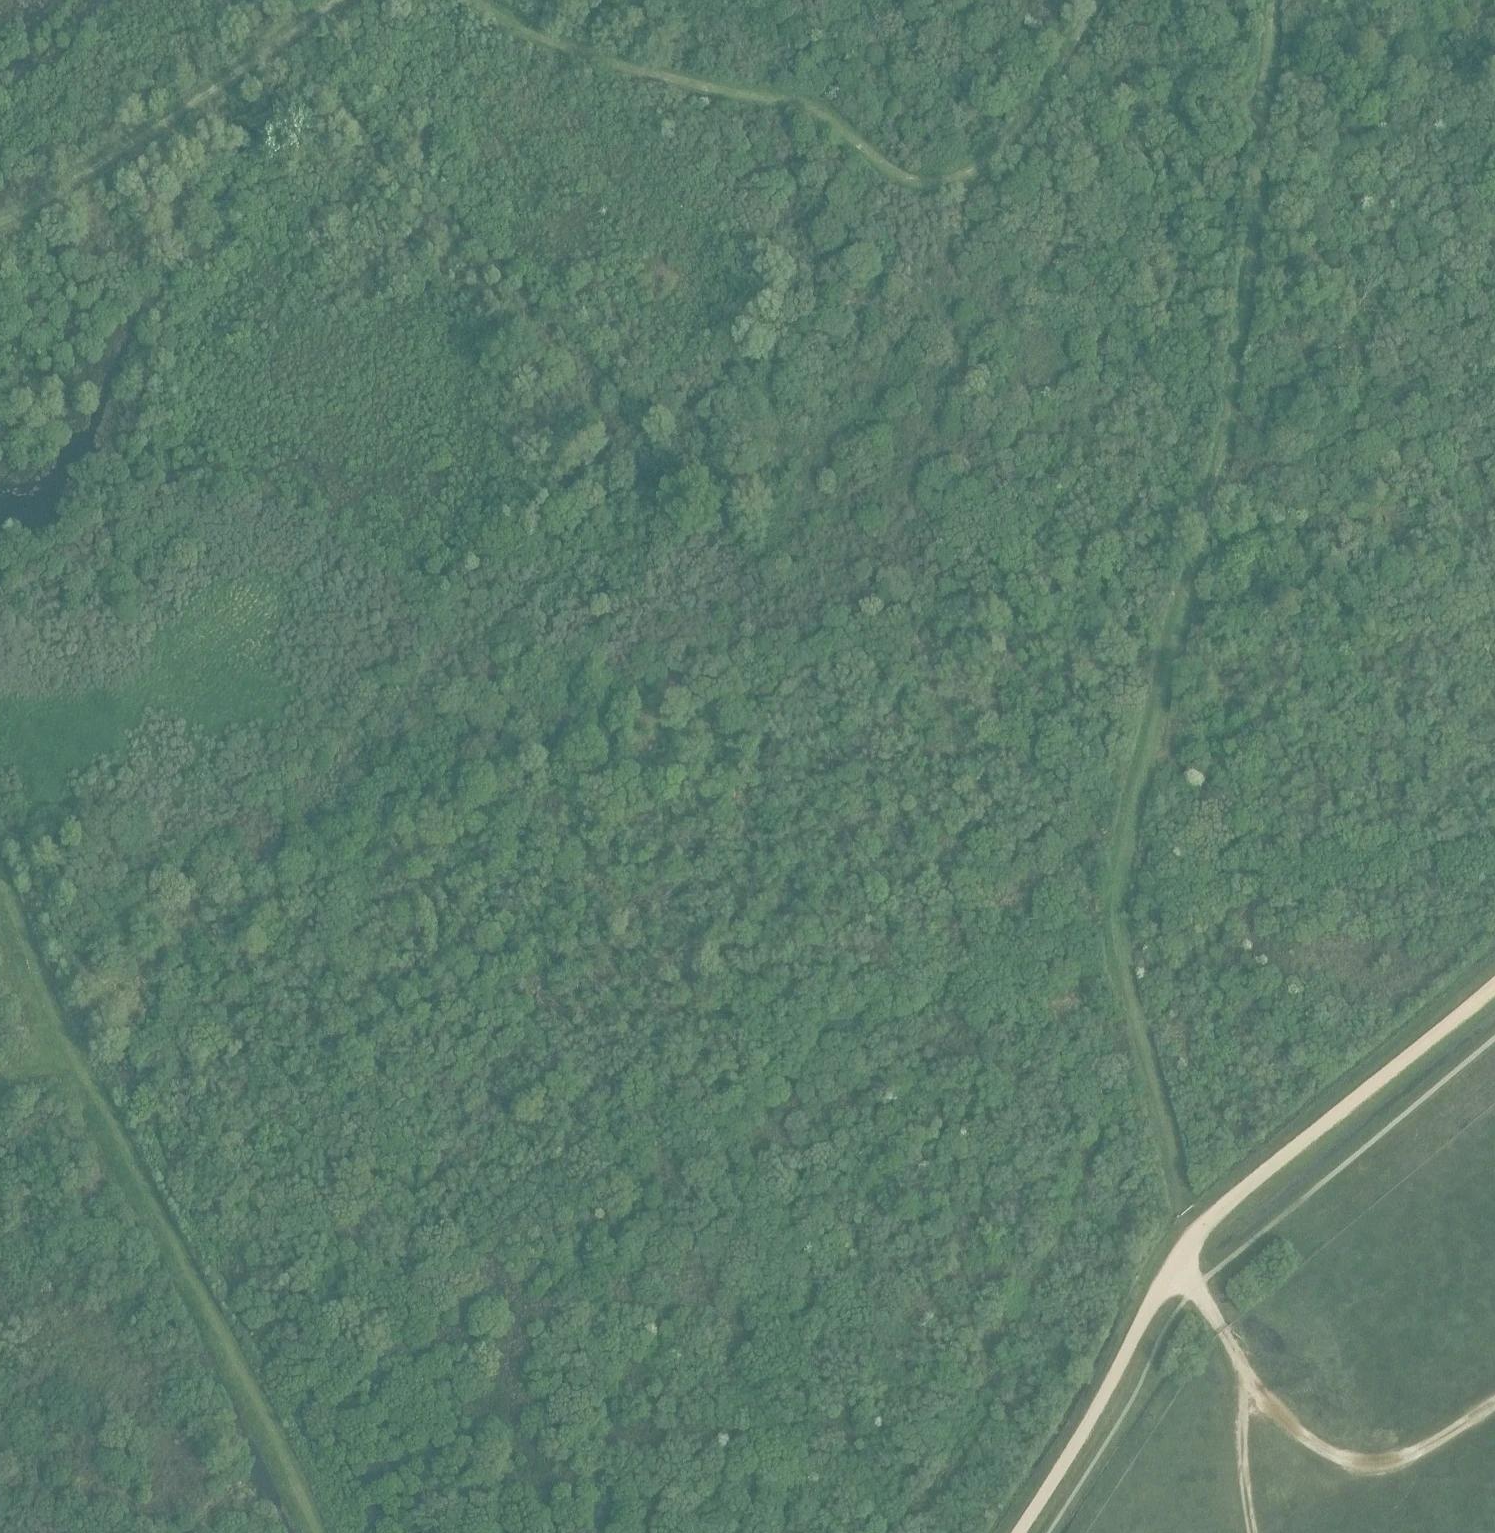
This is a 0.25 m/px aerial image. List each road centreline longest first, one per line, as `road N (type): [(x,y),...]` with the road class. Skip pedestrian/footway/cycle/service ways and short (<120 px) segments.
road 1 (track): [(1266,0),(1227,394),(1108,913),(1127,1015),(1192,1228)]
road 2 (track): [(1096,0),(1024,118),(978,164),(949,179),(917,179),(878,162),(825,114),(790,99),(662,75),(538,39),(474,0)]
road 3 (track): [(0,890),(63,1041),(214,1331),(304,1532)]
road 4 (track): [(336,0),(0,222)]
road 5 (track): [(1239,1363),(1272,1407),(1351,1459),(1403,1456),(1494,1399)]
road 6 (track): [(1255,1532),(1241,1449),(1239,1363),(1195,1284)]

